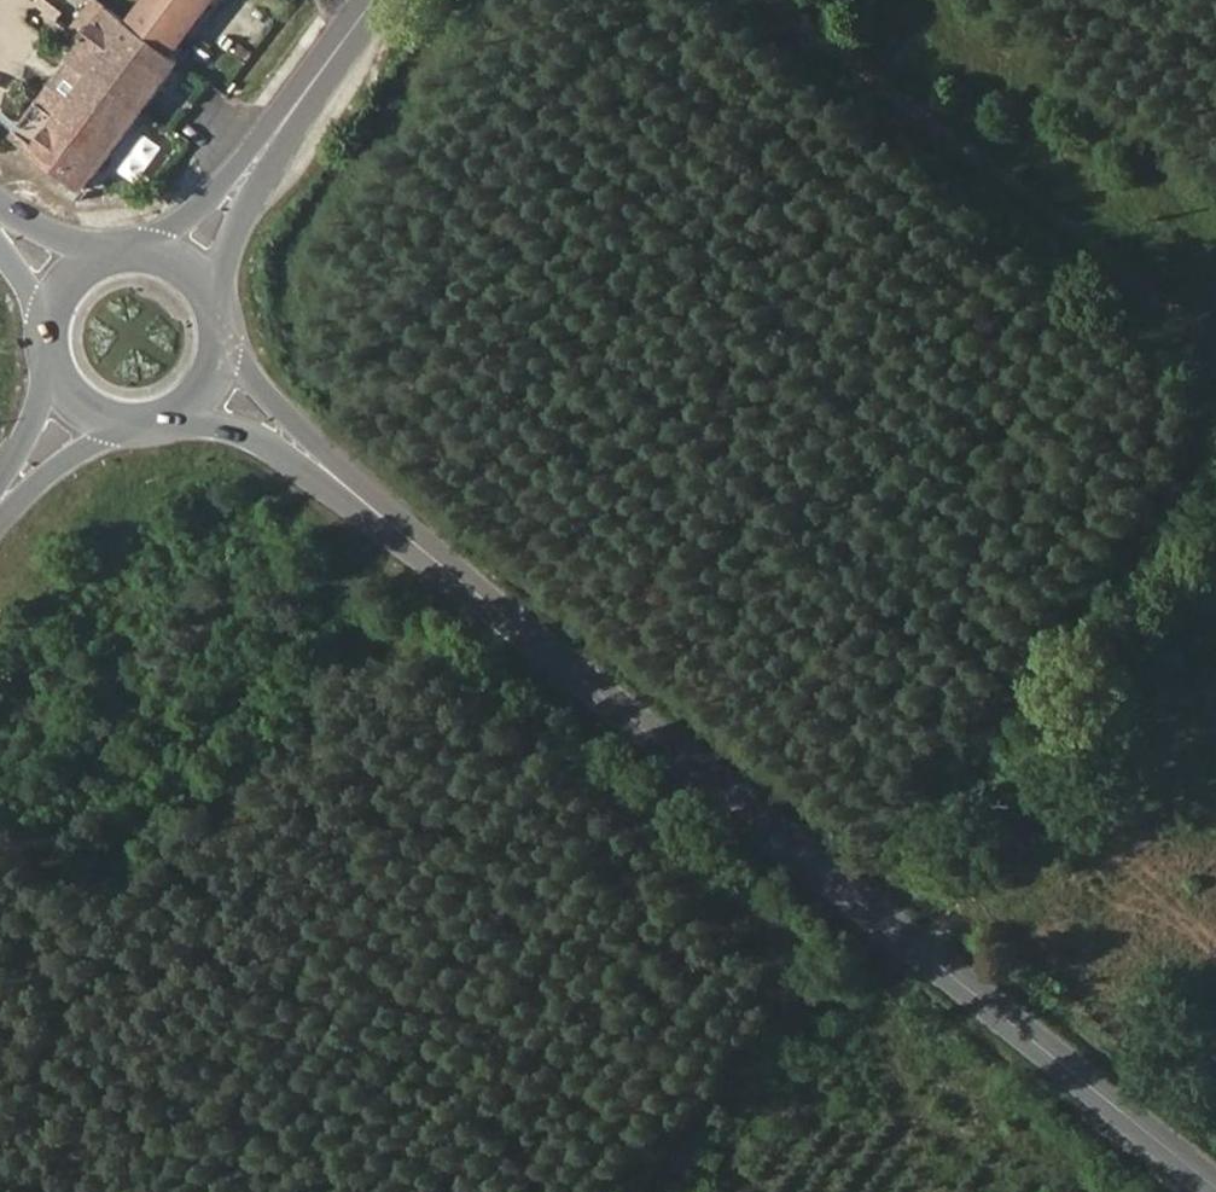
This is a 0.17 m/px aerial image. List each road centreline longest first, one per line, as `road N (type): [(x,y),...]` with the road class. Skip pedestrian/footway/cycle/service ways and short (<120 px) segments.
road 1 (secondary): [(367,495),(1215,1190)]
road 2 (track): [(780,0),(1215,334)]
road 3 (primary): [(292,114),(203,208),(134,256)]
road 4 (secondary): [(367,495),(281,409),(225,337)]
road 5 (primary): [(220,312),(236,229),(292,114)]
road 6 (secondary): [(177,415),(272,442),(367,495)]
road 7 (primary): [(0,504),(92,439),(155,422)]
road 8 (primary): [(58,357),(52,390),(0,496)]
road 9 (primary): [(377,0),(292,114)]
road 10 (primary): [(58,357),(87,405),(131,423),(155,422)]

